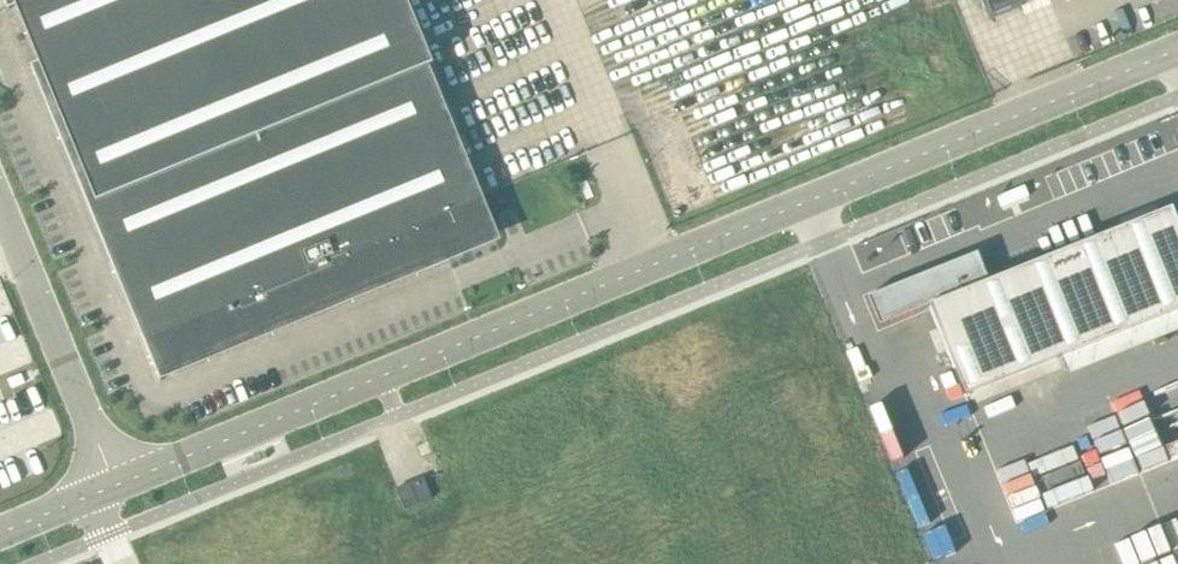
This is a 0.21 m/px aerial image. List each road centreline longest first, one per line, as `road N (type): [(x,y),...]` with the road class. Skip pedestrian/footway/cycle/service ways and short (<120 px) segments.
road 1 (tertiary): [(121,485),(1177,52)]
road 2 (unclassified): [(0,201),(121,485)]
road 3 (tertiary): [(0,532),(121,485)]

